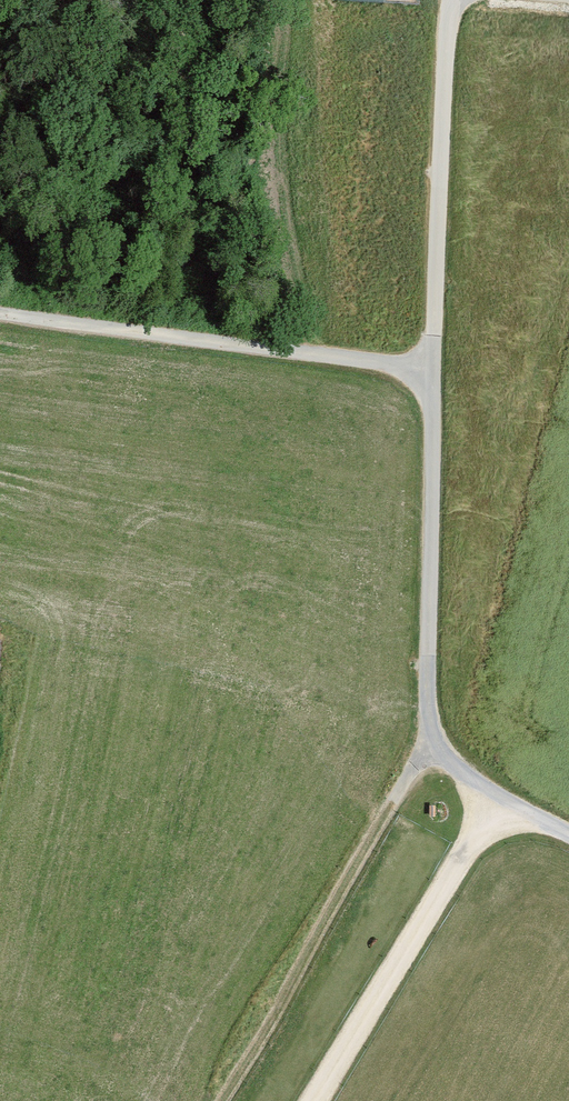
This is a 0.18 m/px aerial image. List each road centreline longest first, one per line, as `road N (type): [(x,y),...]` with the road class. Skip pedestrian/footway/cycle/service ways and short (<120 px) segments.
road 1 (track): [(434,734),(429,361),(126,327),(0,305)]
road 2 (track): [(317,1100),(502,785)]
road 3 (track): [(429,361),(449,0)]
road 4 (track): [(568,822),(479,772),(434,734),(402,788)]

